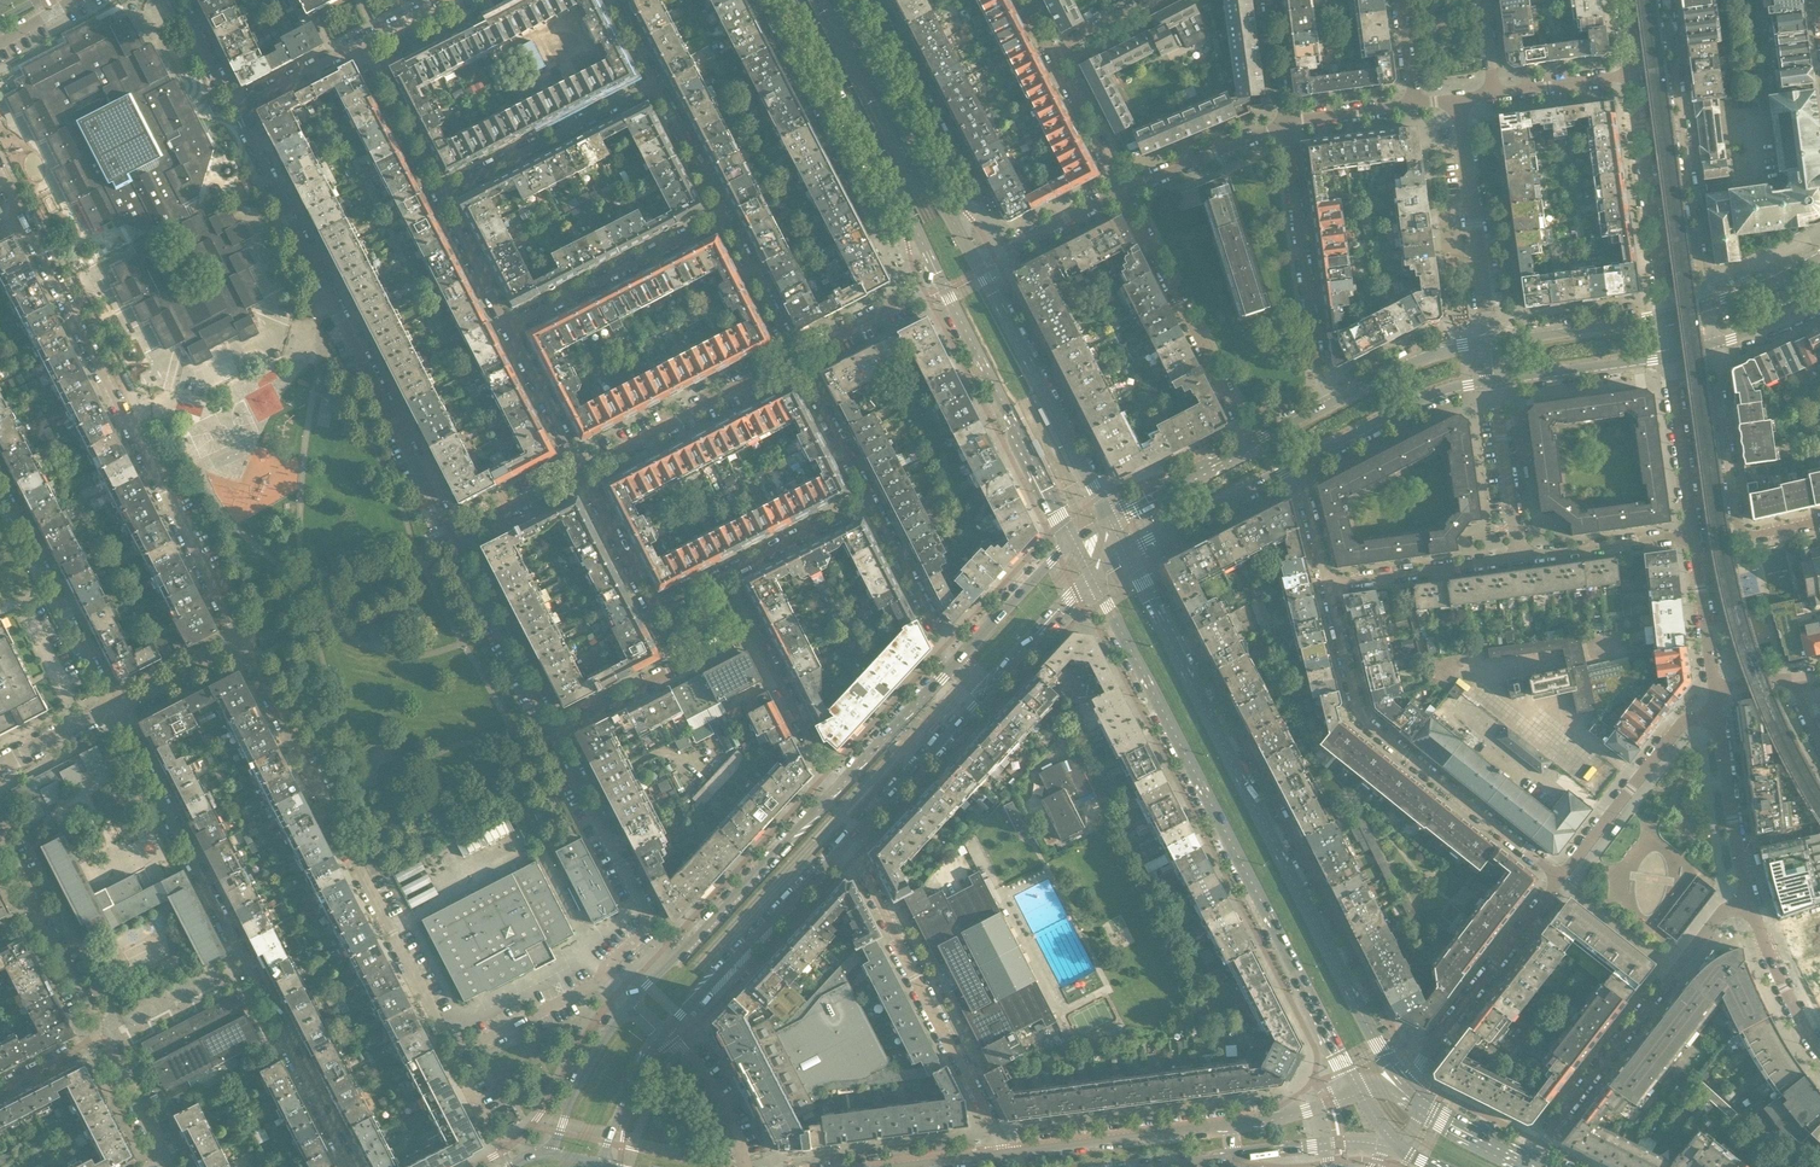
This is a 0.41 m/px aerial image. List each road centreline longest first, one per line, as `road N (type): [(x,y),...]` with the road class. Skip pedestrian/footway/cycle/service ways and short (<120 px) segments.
road 1 (secondary): [(1404,1084),(1125,554)]
road 2 (secondary): [(1092,580),(1338,1062)]
road 3 (residential): [(351,1166),(114,704)]
road 4 (residential): [(455,536),(234,109)]
road 5 (residential): [(23,219),(240,640)]
road 6 (residential): [(240,640),(455,1054)]
road 7 (residential): [(554,731),(752,630),(836,787)]
road 8 (residential): [(1561,879),(1363,721),(1327,585)]
road 9 (residential): [(582,472),(654,606),(870,498)]
road 10 (residential): [(1008,1154),(844,843)]
road 11 (residential): [(1746,900),(1713,924),(1529,1162)]
road 12 (residential): [(1705,305),(1664,0)]
road 13 (residential): [(761,0),(881,231),(923,244)]
road 14 (secondary): [(836,787),(630,1004)]
road 15 (secondary): [(1108,520),(973,258)]
road 16 (secondary): [(940,280),(1072,540)]
road 17 (residential): [(603,979),(652,923),(554,731)]
road 18 (residential): [(1322,408),(1287,121)]
road 19 (residential): [(1121,190),(1252,443)]
road 20 (secondary): [(798,0),(923,244)]
road 21 (residential): [(1819,521),(1751,536),(1738,527),(1712,345)]
road 22 (secondary): [(662,1034),(844,843)]
road 23 (secondary): [(959,231),(838,0)]
road 24 (residential): [(1404,1084),(1561,879)]
road 25 (residential): [(959,231),(974,194),(875,0)]
road 26 (residential): [(1487,344),(1458,97)]
road 27 (residential): [(1668,316),(1633,73)]
road 28 (residential): [(114,704),(0,489)]
road 29 (residential): [(582,472),(794,354)]
road 30 (residential): [(654,83),(439,194)]
road 31 (residential): [(721,218),(509,330)]
road 32 (residential): [(1561,879),(1683,723),(1717,714)]
road 33 (secondary): [(1230,1126),(1008,1154)]
road 34 (residential): [(554,731),(455,536)]
road 35 (residential): [(1296,464),(1418,403),(1494,382)]
road 36 (secondary): [(844,843),(988,688)]
road 37 (residential): [(1517,558),(1327,585)]
road 38 (residential): [(1746,900),(1717,714)]
road 39 (residential): [(1668,316),(1487,344)]
road 40 (residential): [(1694,536),(1669,357)]
road 41 (residential): [(1121,190),(1287,121)]
road 42 (residential): [(870,498),(957,655)]
road 43 (secondary): [(957,655),(836,787)]
road 44 (residential): [(1694,536),(1517,558)]
road 45 (residential): [(1487,344),(1438,354),(1322,408)]
road 46 (residential): [(1517,558),(1494,382)]
road 47 (residential): [(1494,382),(1669,357)]
road 48 (residential): [(361,42),(439,194)]
road 49 (residential): [(1819,1052),(1746,900)]
road 50 (secondary): [(630,1004),(575,1091),(551,1152)]
road 51 (residential): [(455,1054),(603,979)]
road 52 (residential): [(1121,190),(1001,252),(973,258)]
road 53 (residential): [(940,280),(794,354)]
road 54 (residential): [(870,498),(794,354)]
road 55 (secondary): [(1072,540),(957,655)]
road 56 (residential): [(509,330),(582,472)]
road 57 (residential): [(746,1166),(722,1107),(662,1034)]
road 58 (residential): [(1051,51),(1121,190)]
road 59 (residential): [(794,354),(721,218)]
road 60 (residential): [(1714,689),(1694,536)]
road 61 (residential): [(439,194),(509,330)]
road 62 (residential): [(721,218),(654,83)]
road 63 (secondary): [(988,688),(1092,580)]
road 64 (secondary): [(600,1164),(632,1082),(662,1034)]
road 65 (residential): [(361,42),(234,109)]
road 66 (residential): [(455,536),(582,472)]
road 67 (residential): [(114,704),(240,640)]
road 68 (residential): [(1495,92),(1633,73)]
road 69 (residential): [(1287,121),(1415,102)]
road 70 (residential): [(0,762),(114,704)]
road 71 (residential): [(95,1033),(37,919)]
road 72 (residential): [(1184,521),(1296,464)]
road 73 (residential): [(1327,585),(1296,464)]
road 74 (residential): [(1819,255),(1705,305)]
road 75 (secondary): [(1529,1162),(1420,1102)]
road 76 (residential): [(1287,121),(1269,0)]
road 77 (residential): [(234,109),(179,0)]

